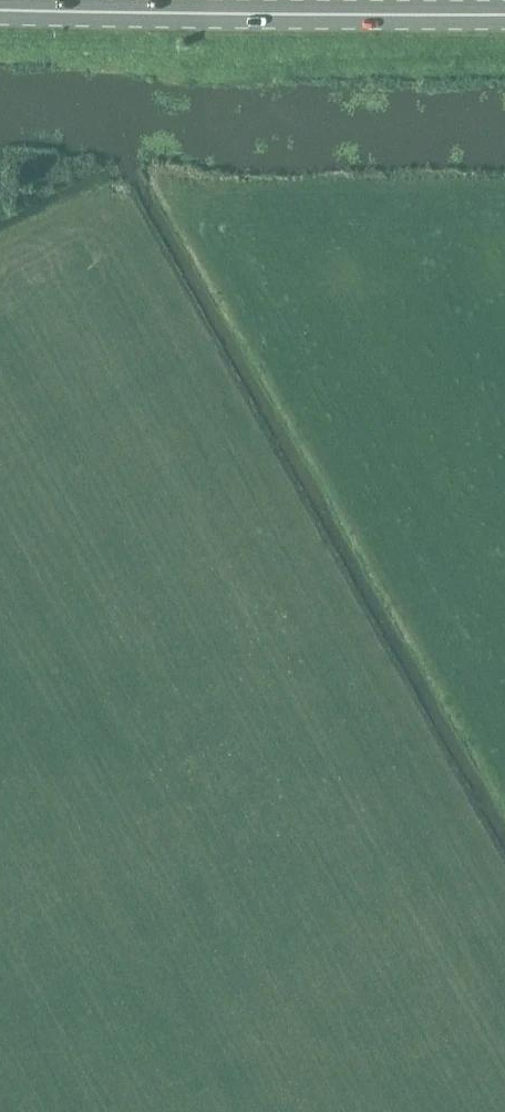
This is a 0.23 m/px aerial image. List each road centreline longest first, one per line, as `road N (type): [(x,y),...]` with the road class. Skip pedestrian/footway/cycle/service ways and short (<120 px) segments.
road 1 (primary): [(0,9),(504,14)]

